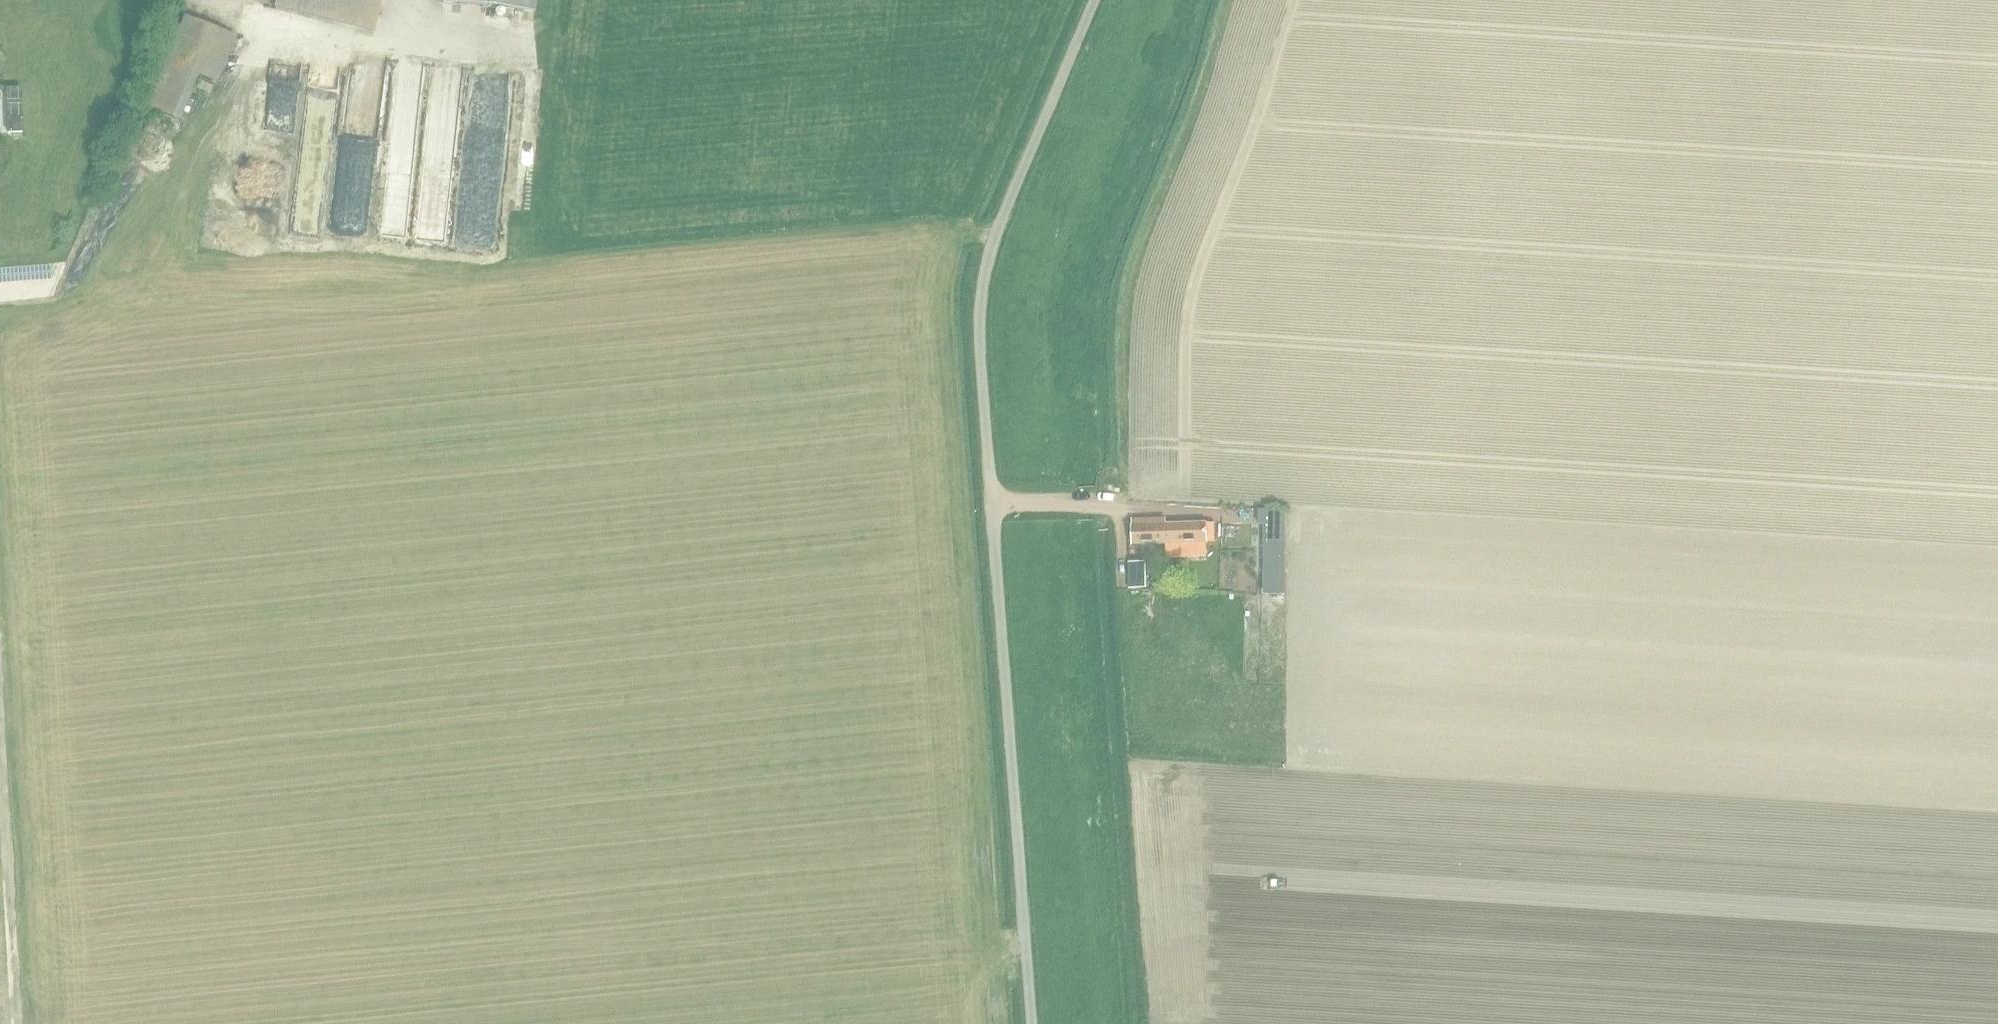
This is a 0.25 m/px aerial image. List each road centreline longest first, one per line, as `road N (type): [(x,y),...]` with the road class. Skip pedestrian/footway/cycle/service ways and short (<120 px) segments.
road 1 (unclassified): [(1027,1023),(980,334),(984,265),(1091,0)]
road 2 (track): [(0,751),(16,1023)]

